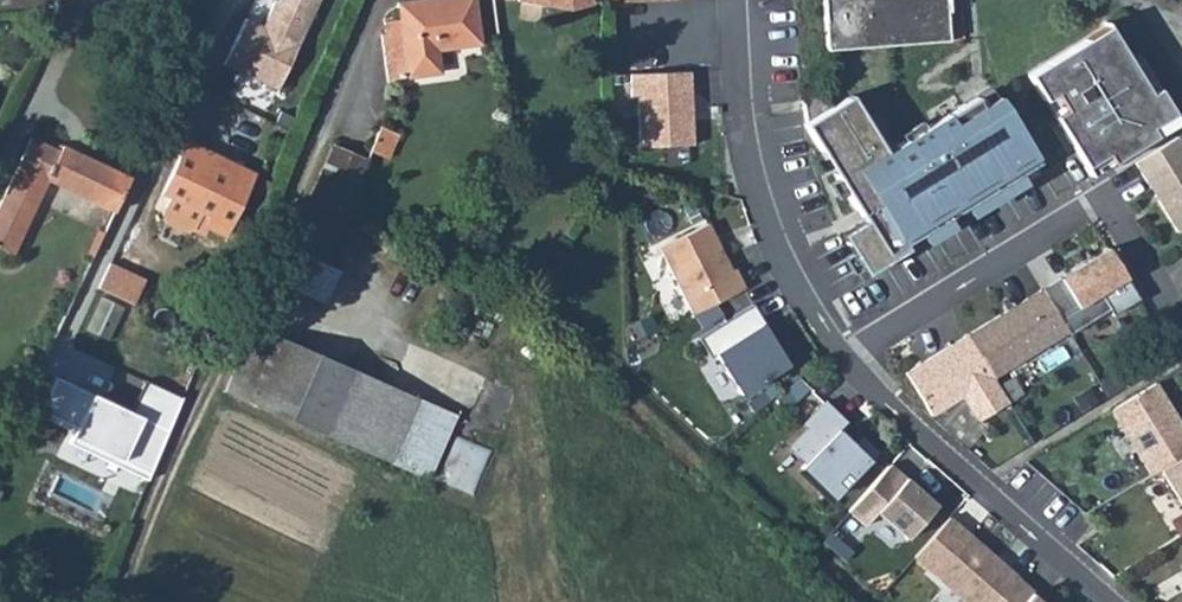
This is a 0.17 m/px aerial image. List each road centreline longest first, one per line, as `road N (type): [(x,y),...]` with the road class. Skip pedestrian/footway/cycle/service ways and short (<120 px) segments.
road 1 (residential): [(731,0),(739,127),(761,216),(782,267),(844,359)]
road 2 (residential): [(844,359),(1117,601)]
road 3 (residential): [(1089,208),(844,359)]
road 4 (residential): [(1181,322),(1106,197),(1089,208)]

